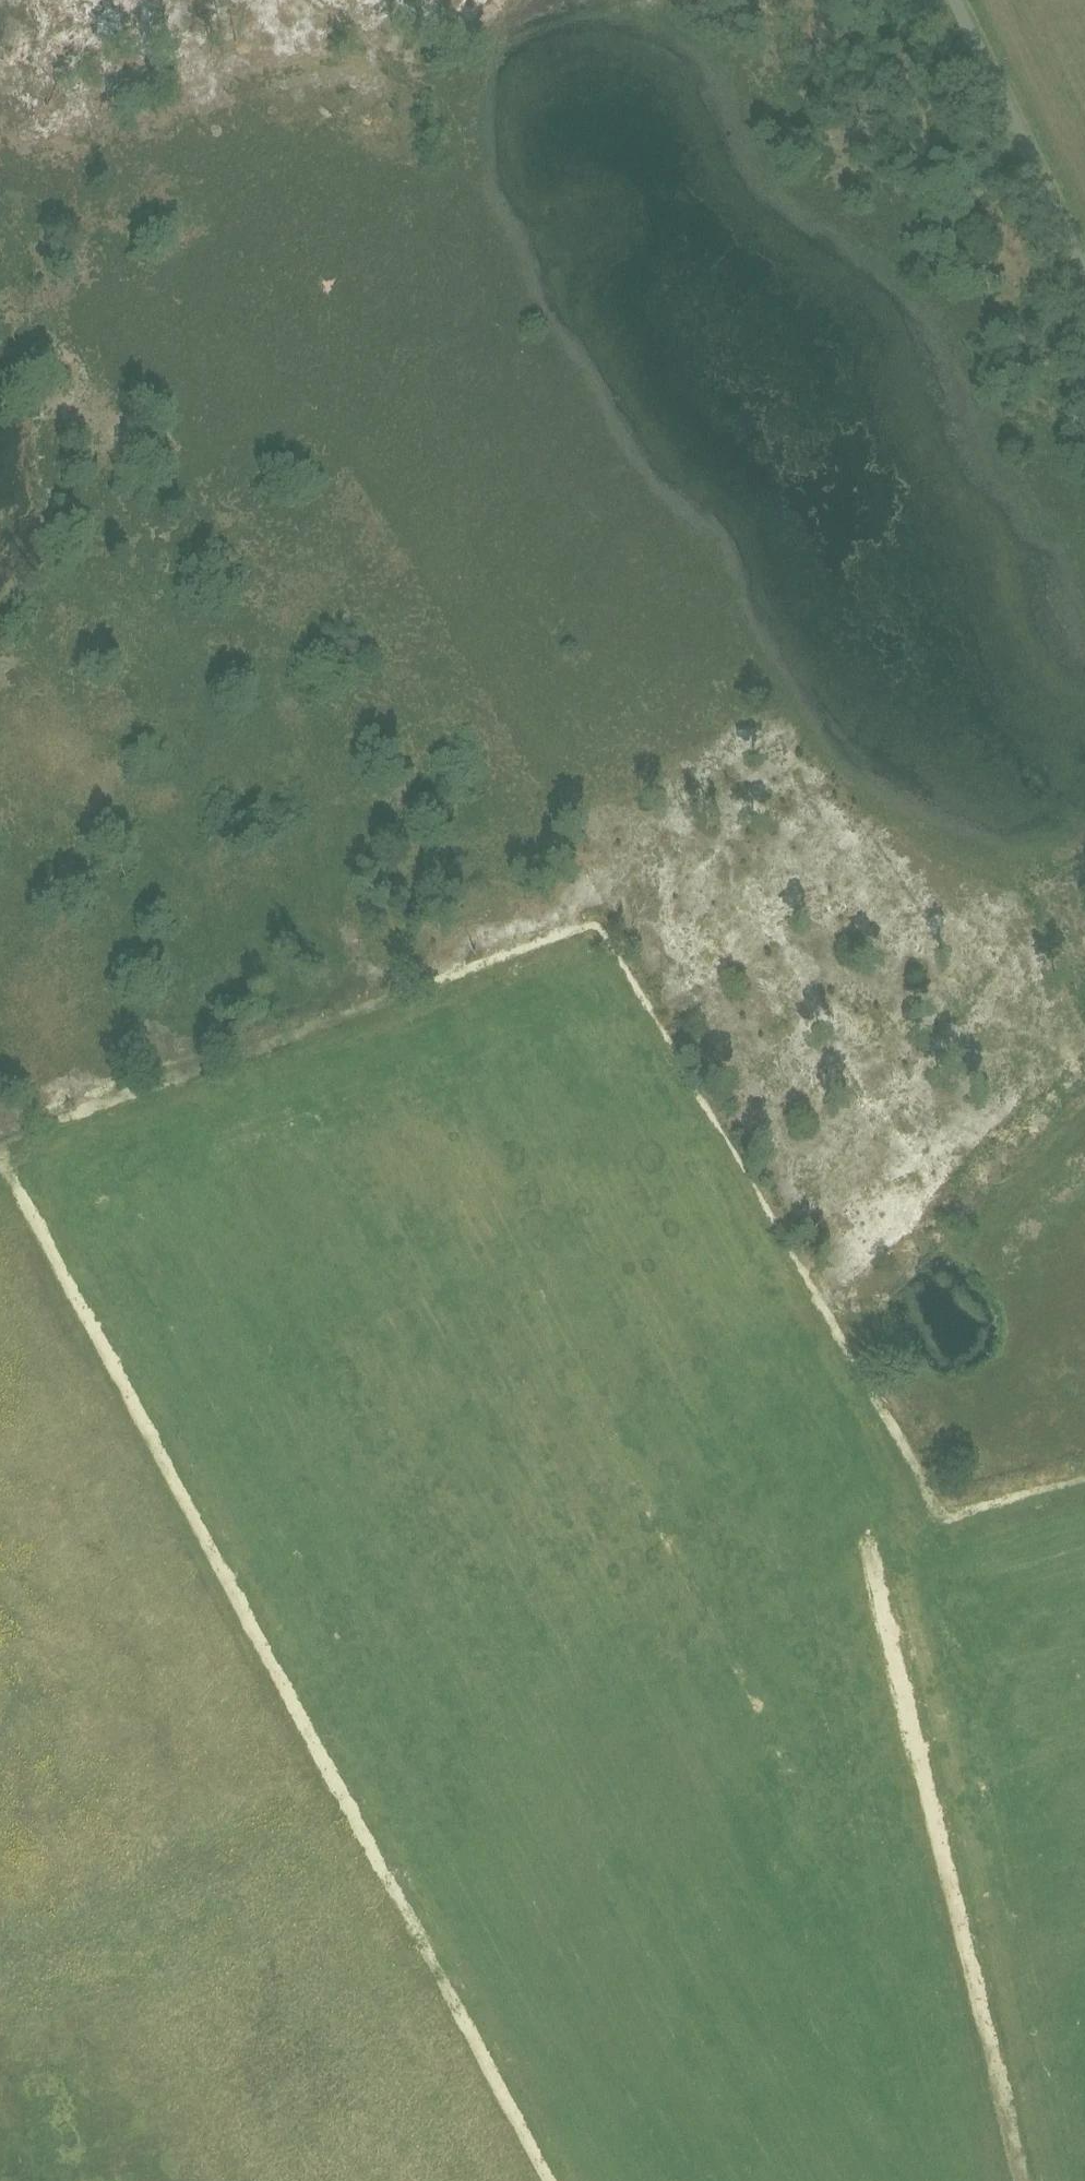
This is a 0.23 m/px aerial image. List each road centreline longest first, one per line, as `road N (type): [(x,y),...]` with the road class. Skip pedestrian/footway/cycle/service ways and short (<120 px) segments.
road 1 (unclassified): [(1084,276),(957,0)]

